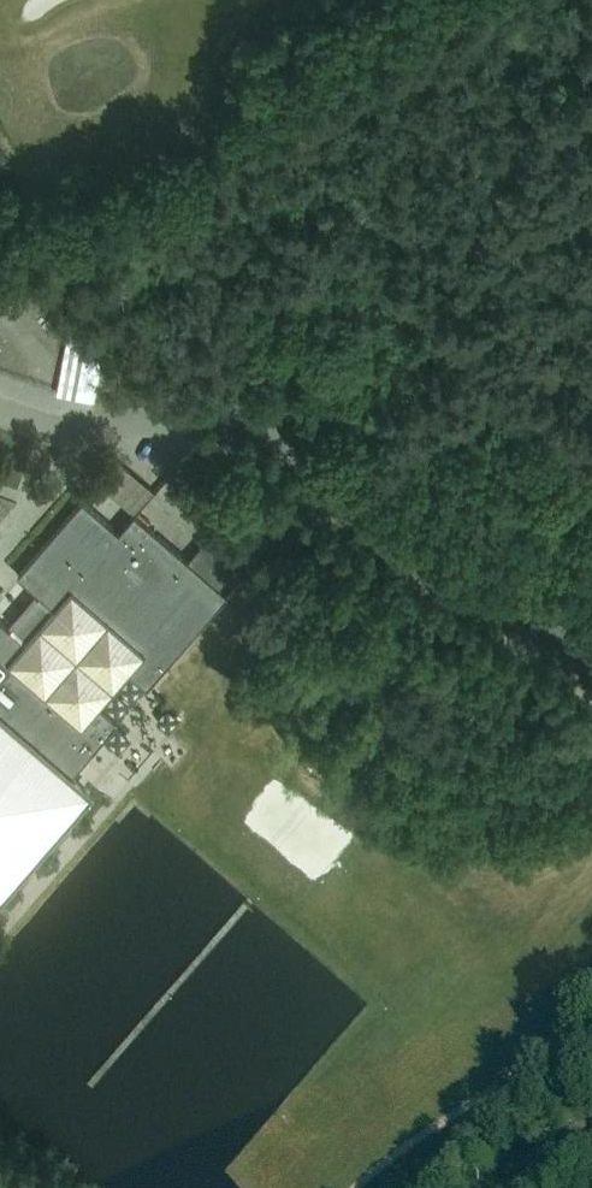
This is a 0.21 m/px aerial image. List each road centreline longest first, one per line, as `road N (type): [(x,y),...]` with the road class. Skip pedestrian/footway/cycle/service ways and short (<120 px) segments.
road 1 (residential): [(591,665),(339,505),(283,442),(249,420),(208,413),(84,435),(0,414)]

